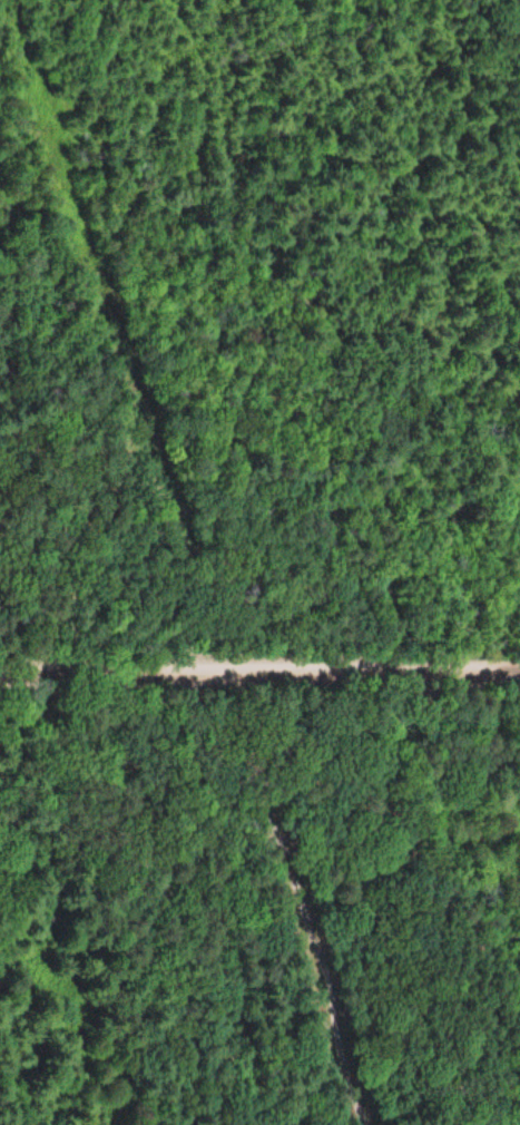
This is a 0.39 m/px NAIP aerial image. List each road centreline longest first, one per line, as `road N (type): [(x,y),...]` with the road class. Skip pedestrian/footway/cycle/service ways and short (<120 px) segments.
road 1 (residential): [(519,677),(0,680)]

